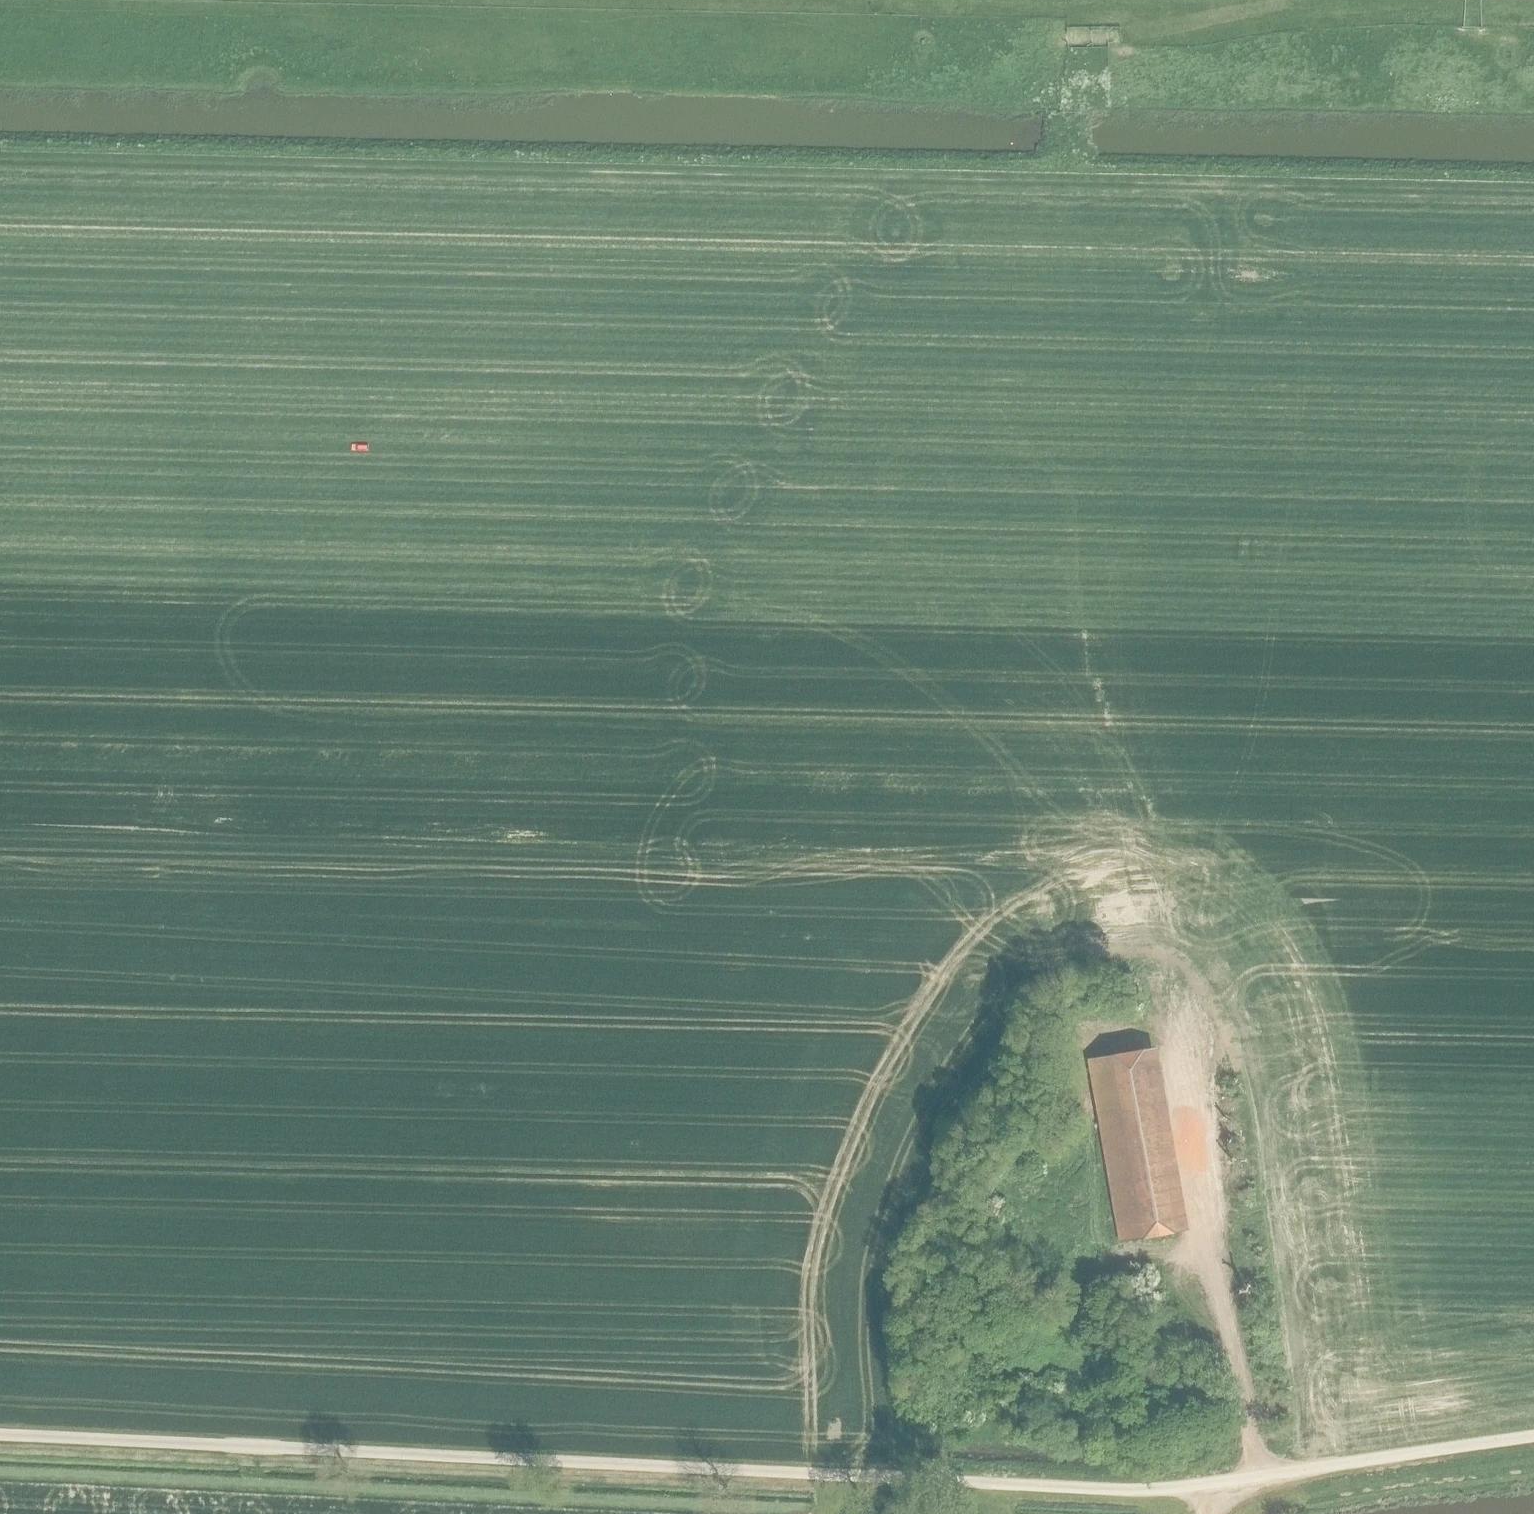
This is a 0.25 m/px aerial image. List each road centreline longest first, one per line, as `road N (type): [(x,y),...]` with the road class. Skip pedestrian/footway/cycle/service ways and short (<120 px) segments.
road 1 (unclassified): [(1533,1438),(1141,1491),(0,1437)]

